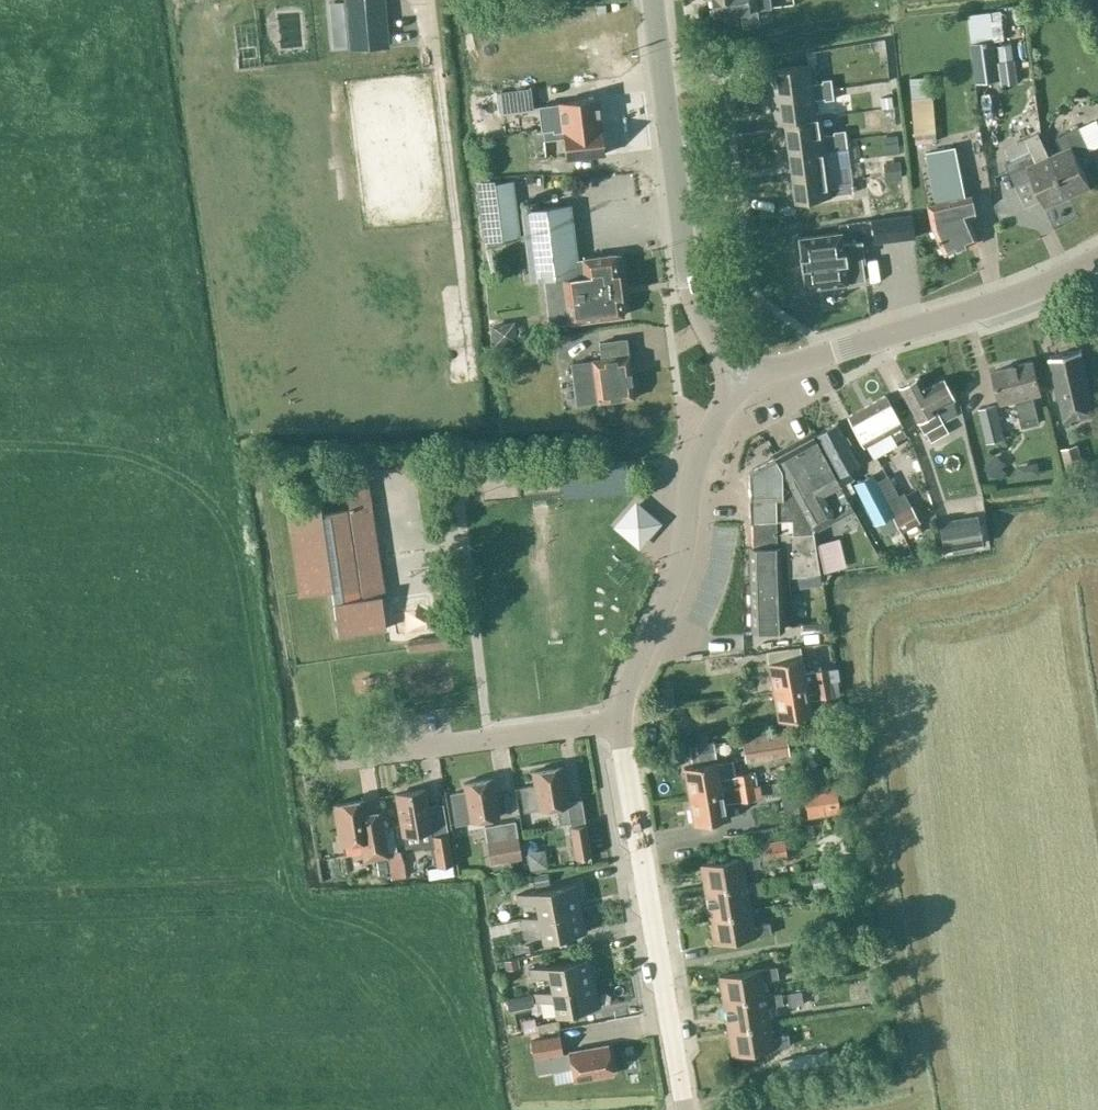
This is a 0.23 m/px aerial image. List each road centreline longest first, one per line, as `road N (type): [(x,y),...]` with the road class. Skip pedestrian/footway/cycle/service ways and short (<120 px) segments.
road 1 (tertiary): [(741,385),(690,297),(653,0)]
road 2 (unclassified): [(685,1109),(620,721)]
road 3 (tertiary): [(741,385),(1008,298),(1097,257)]
road 4 (unclassified): [(620,721),(678,570),(701,447),(741,385)]
road 5 (unclassified): [(332,760),(620,721)]

